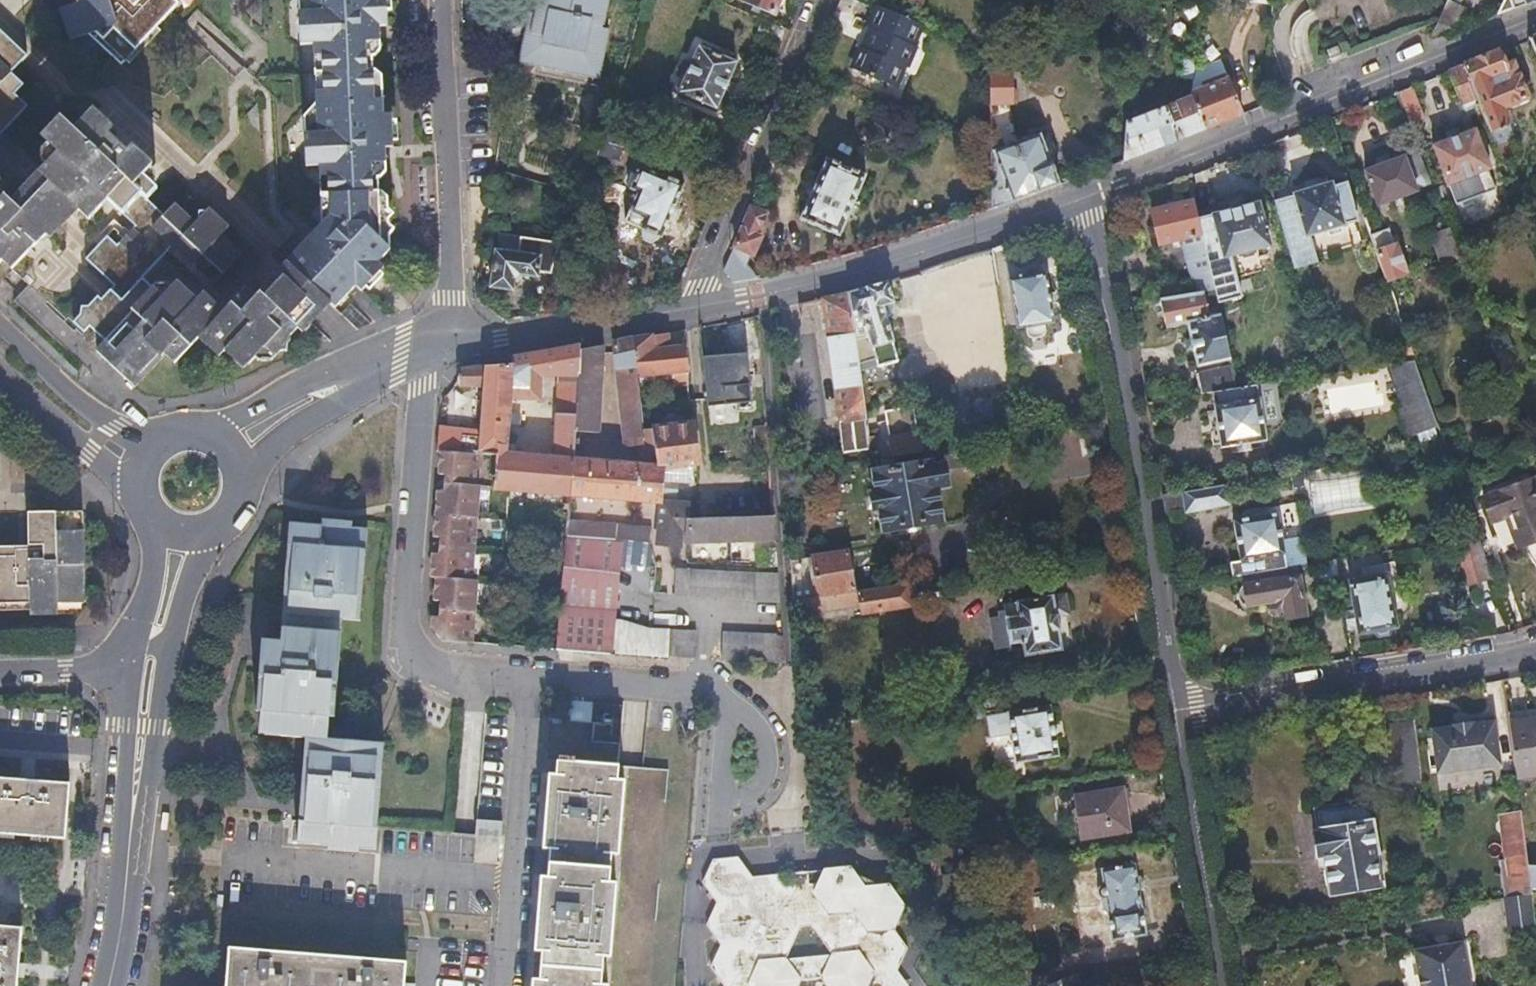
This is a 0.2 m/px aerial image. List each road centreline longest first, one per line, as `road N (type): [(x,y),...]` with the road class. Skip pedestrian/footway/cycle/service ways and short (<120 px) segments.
road 1 (residential): [(1176,708),(1083,201)]
road 2 (residential): [(1535,20),(1083,201)]
road 3 (residential): [(520,681),(465,678),(429,665),(406,651),(398,628),(423,351)]
road 4 (residential): [(1083,201),(814,285),(694,307)]
road 5 (residential): [(1535,650),(1176,708)]
road 6 (residential): [(443,0),(449,344)]
road 7 (residential): [(694,307),(822,0)]
road 8 (residential): [(501,985),(520,681)]
road 9 (secondary): [(124,915),(173,631)]
road 10 (residential): [(1222,985),(1176,708)]
road 11 (residential): [(694,307),(449,344)]
road 12 (secondary): [(130,668),(124,915)]
road 13 (secondary): [(160,435),(102,419),(0,323)]
road 14 (residential): [(716,703),(692,691),(520,681)]
road 15 (secondary): [(0,372),(134,496)]
road 16 (residential): [(378,371),(301,389),(206,428)]
road 17 (residential): [(247,474),(272,443),(378,371)]
road 18 (residential): [(715,819),(740,811),(762,768),(743,717),(716,703)]
road 19 (secondary): [(153,527),(151,576),(130,668)]
road 20 (residential): [(0,672),(130,668)]

